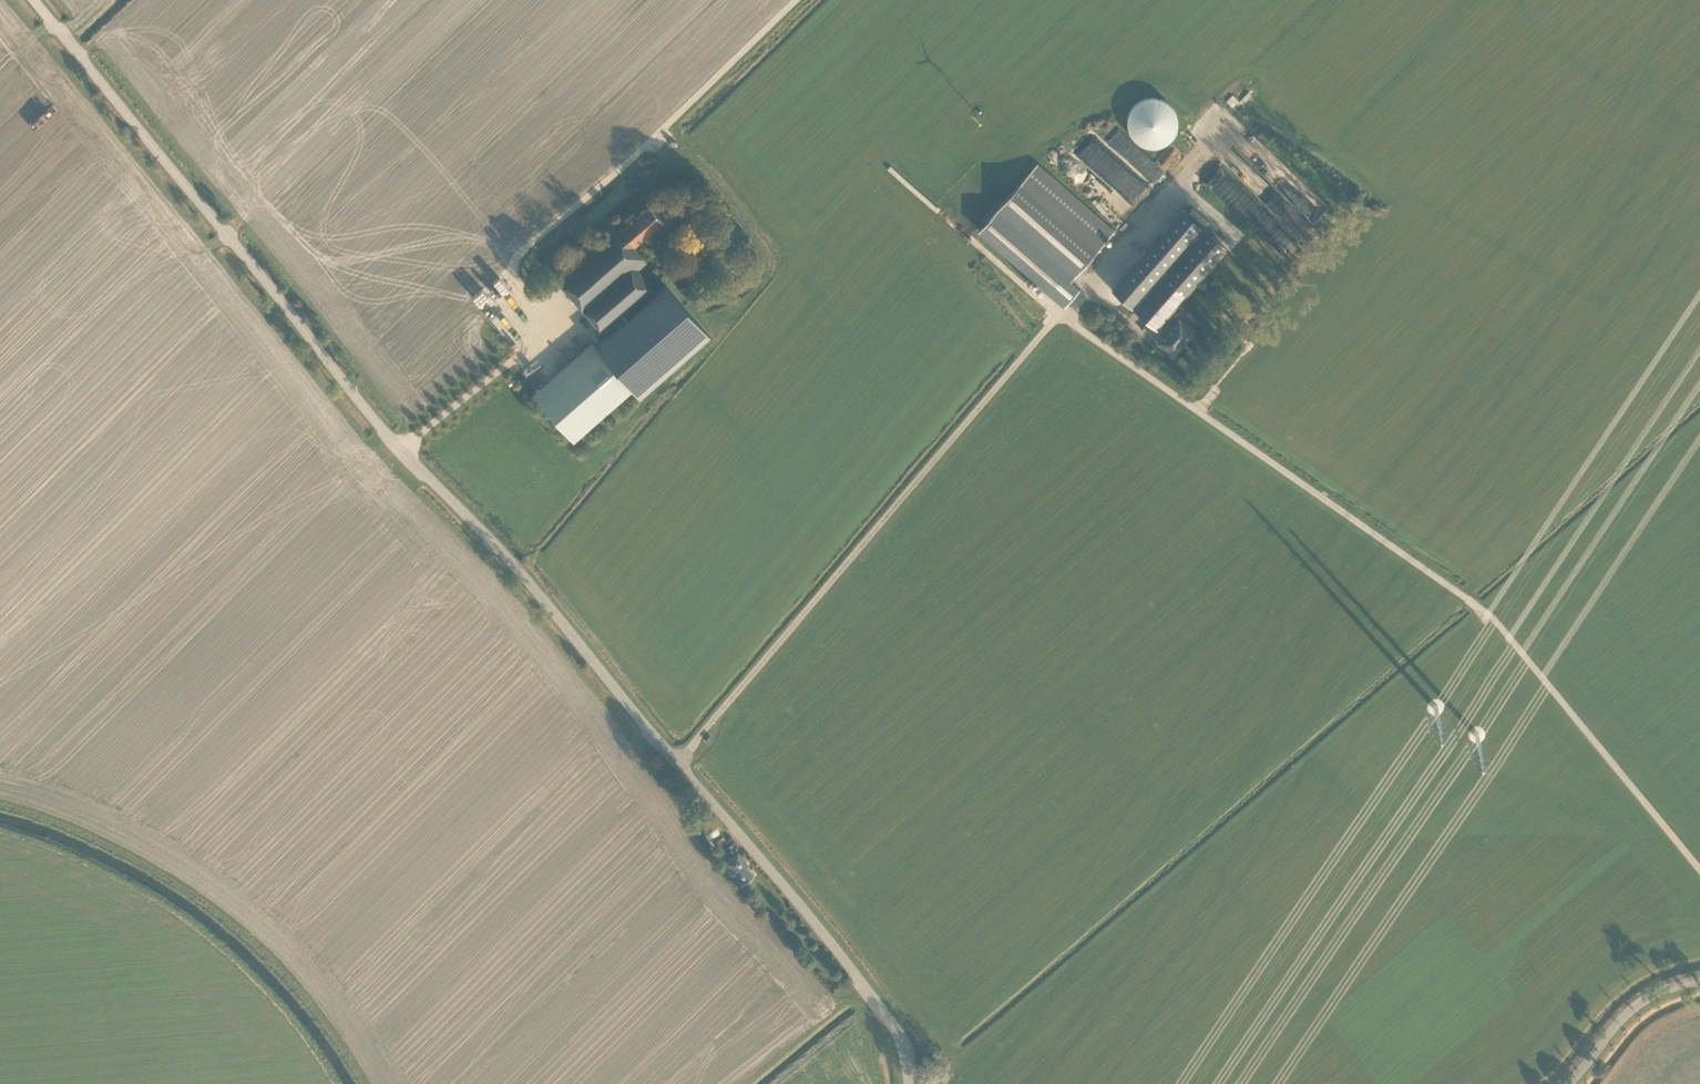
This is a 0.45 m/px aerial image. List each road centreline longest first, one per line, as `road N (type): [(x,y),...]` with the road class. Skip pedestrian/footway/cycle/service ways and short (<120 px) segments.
road 1 (tertiary): [(910,1083),(898,1029),(819,927),(525,577),(384,431),(31,0)]
road 2 (track): [(400,448),(555,327),(513,280),(514,258),(627,164),(797,0)]
road 3 (unclassified): [(1567,1083),(1631,1009),(1699,979)]

